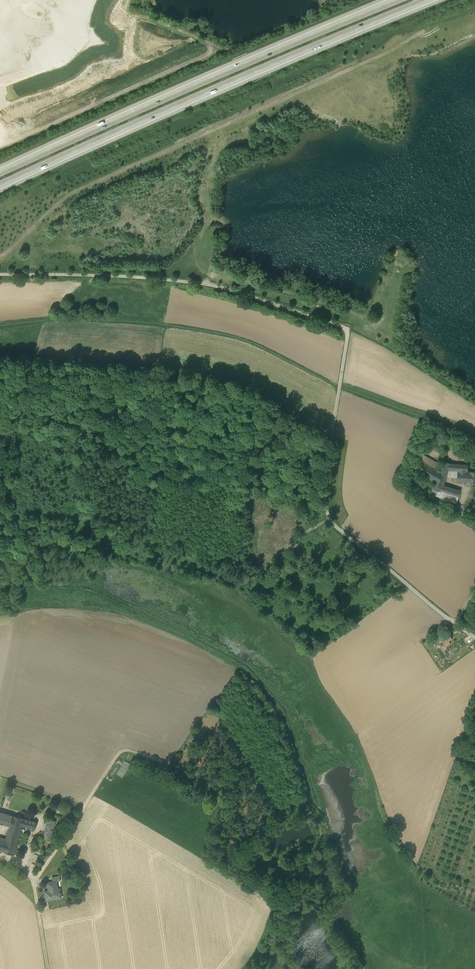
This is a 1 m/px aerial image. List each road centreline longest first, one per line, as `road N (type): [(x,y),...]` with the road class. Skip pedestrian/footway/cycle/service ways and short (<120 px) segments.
road 1 (unclassified): [(0,274),(205,284),(348,329),(324,498),(329,516),(474,637)]
road 2 (track): [(244,968),(281,904),(204,860),(221,791),(191,771),(122,749),(32,882)]
road 3 (motorway): [(0,185),(427,0)]
road 4 (motorway): [(397,0),(0,173)]

